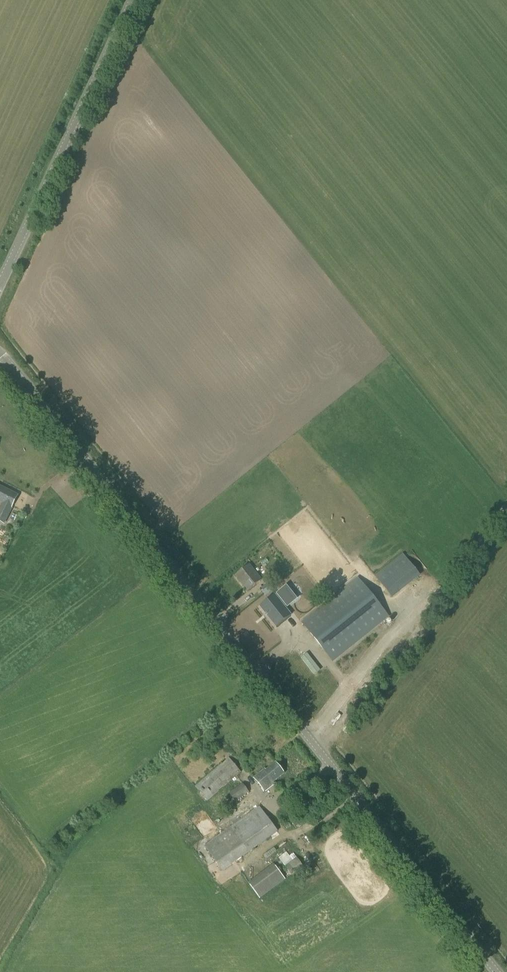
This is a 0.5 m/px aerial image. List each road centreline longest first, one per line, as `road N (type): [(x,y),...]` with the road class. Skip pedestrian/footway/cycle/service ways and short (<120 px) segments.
road 1 (tertiary): [(496,971),(0,355)]
road 2 (tertiary): [(0,285),(131,0)]
road 3 (track): [(506,507),(316,747)]

